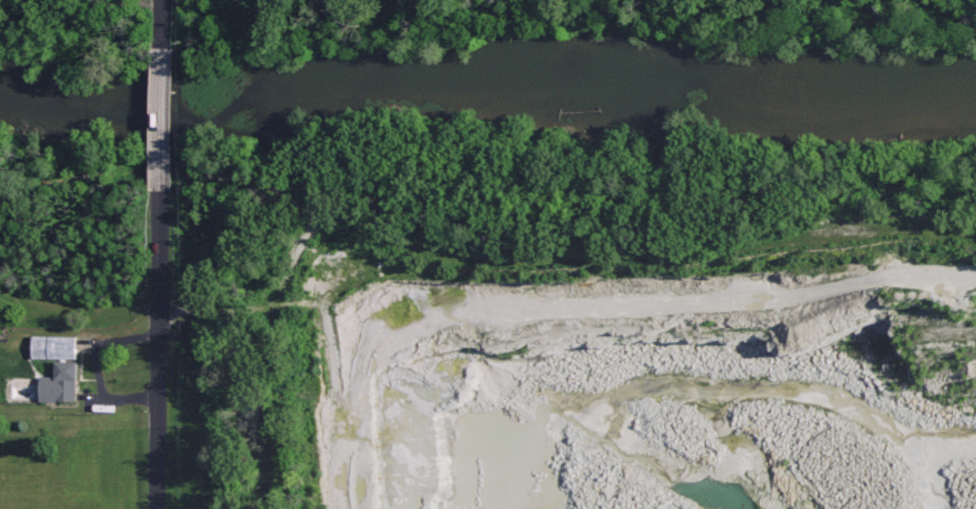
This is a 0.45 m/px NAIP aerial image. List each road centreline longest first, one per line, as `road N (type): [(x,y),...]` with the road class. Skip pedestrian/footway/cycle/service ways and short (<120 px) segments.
road 1 (residential): [(157,508),(161,191)]
road 2 (residential): [(161,191),(164,47)]

